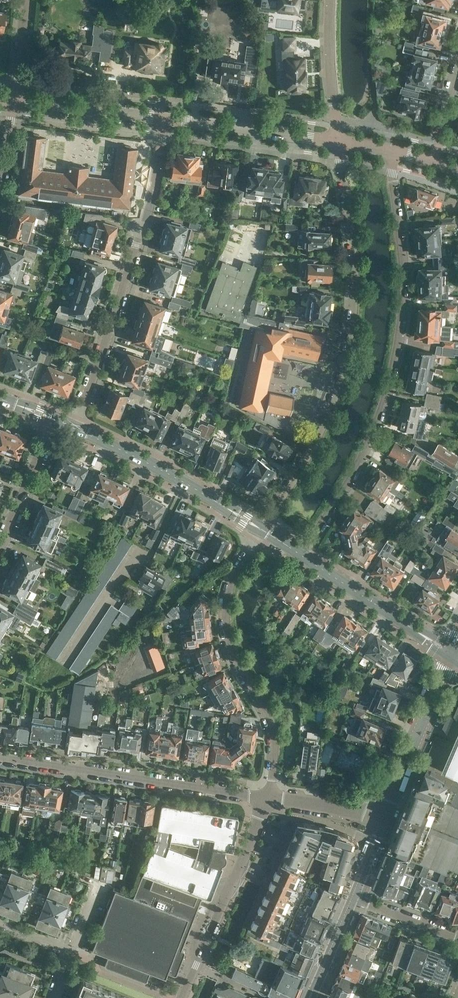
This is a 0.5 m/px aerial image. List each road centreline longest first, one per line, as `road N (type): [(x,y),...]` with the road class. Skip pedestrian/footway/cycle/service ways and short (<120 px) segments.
road 1 (residential): [(302,555),(355,472),(388,390),(403,302),(395,151)]
road 2 (residential): [(339,141),(351,324),(327,412),(262,529)]
road 3 (residential): [(76,429),(144,232),(166,118)]
road 4 (residential): [(262,529),(234,575),(224,615),(236,660),(273,733),(267,800)]
road 5 (residential): [(267,800),(0,757)]
road 6 (primary): [(262,529),(76,429)]
road 7 (primary): [(453,653),(302,555)]
road 8 (tertiary): [(386,819),(453,653)]
road 9 (tertiary): [(339,141),(166,118)]
road 10 (tertiary): [(166,118),(15,100)]
road 11 (residential): [(339,141),(331,0)]
road 12 (residential): [(0,541),(55,420)]
road 13 (residential): [(386,819),(267,800)]

